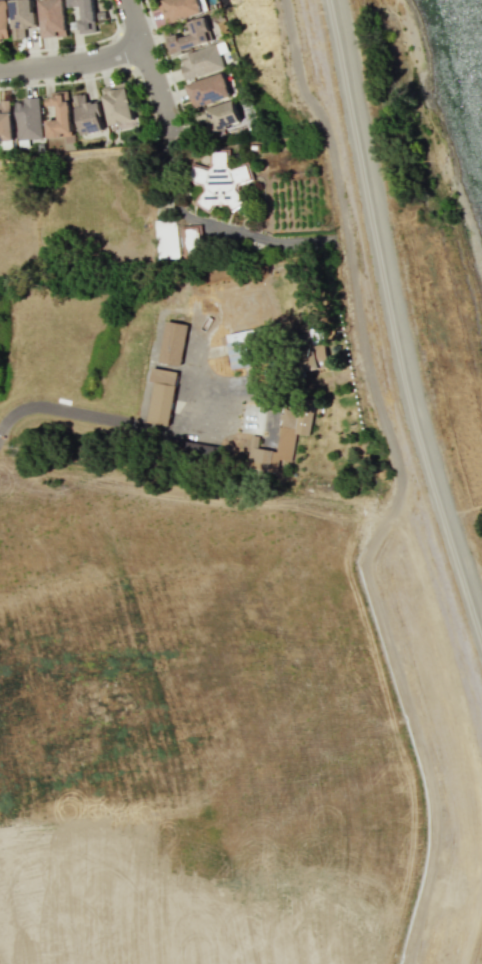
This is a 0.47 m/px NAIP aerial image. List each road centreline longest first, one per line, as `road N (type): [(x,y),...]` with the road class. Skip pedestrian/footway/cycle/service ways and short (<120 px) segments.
road 1 (residential): [(481,653),(330,0)]
road 2 (residential): [(0,70),(142,44)]
road 3 (residential): [(127,0),(172,136)]

